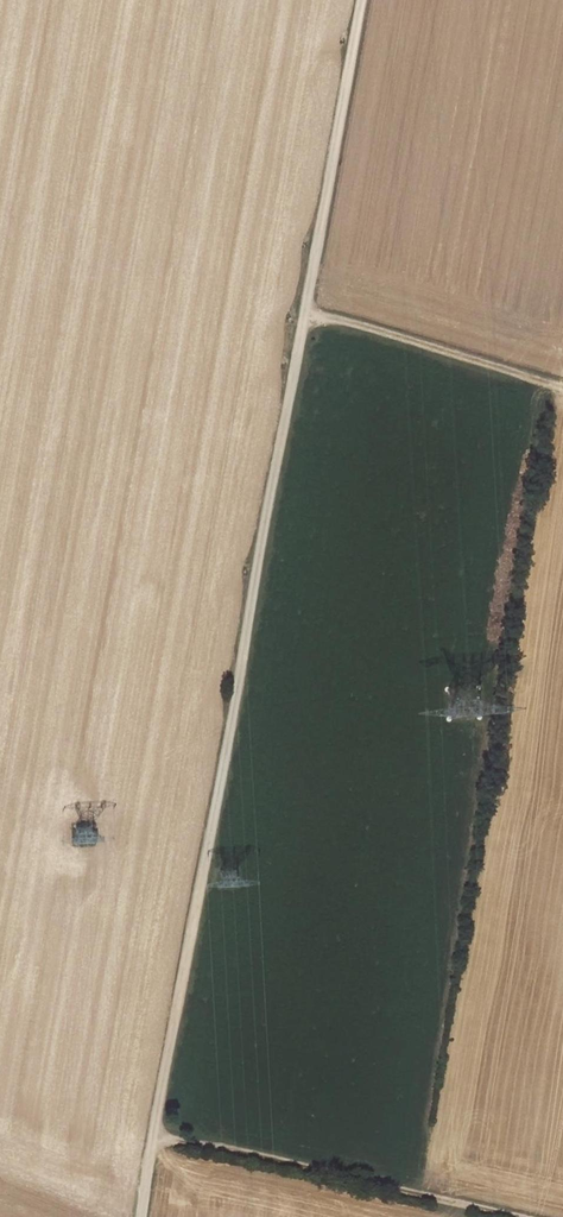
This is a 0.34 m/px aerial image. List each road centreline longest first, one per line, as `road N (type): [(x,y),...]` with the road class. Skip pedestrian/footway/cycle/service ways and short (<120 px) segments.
road 1 (track): [(140,1216),(363,0)]
road 2 (track): [(155,1134),(490,1216)]
road 3 (track): [(562,389),(310,311)]

